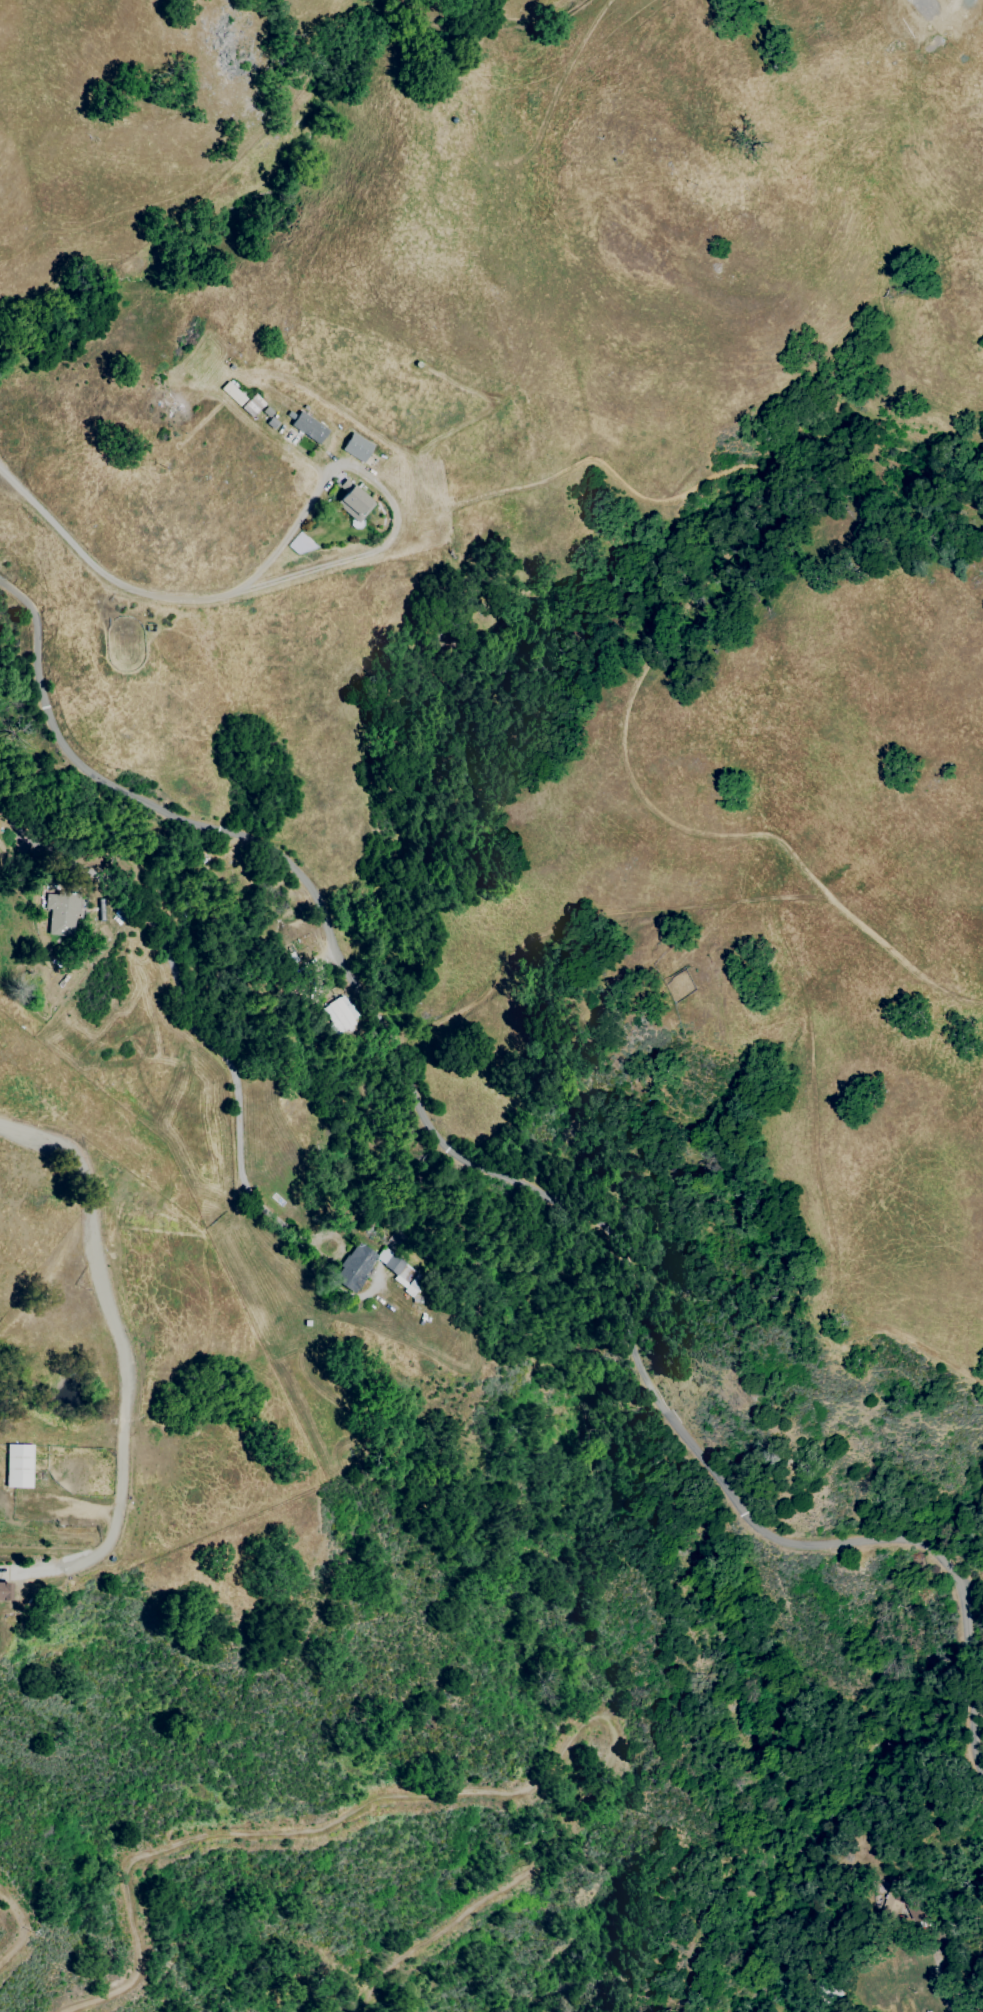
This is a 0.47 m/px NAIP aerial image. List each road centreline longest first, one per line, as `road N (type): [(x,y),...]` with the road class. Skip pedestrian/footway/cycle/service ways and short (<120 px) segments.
road 1 (track): [(68,2011),(134,1981),(142,1963),(127,1882),(138,1859),(232,1833),(305,1833),(392,1798),(518,1791),(552,1767),(580,1728),(611,1725),(614,1761),(542,1864),(386,1970),(375,1981),(381,2011)]

